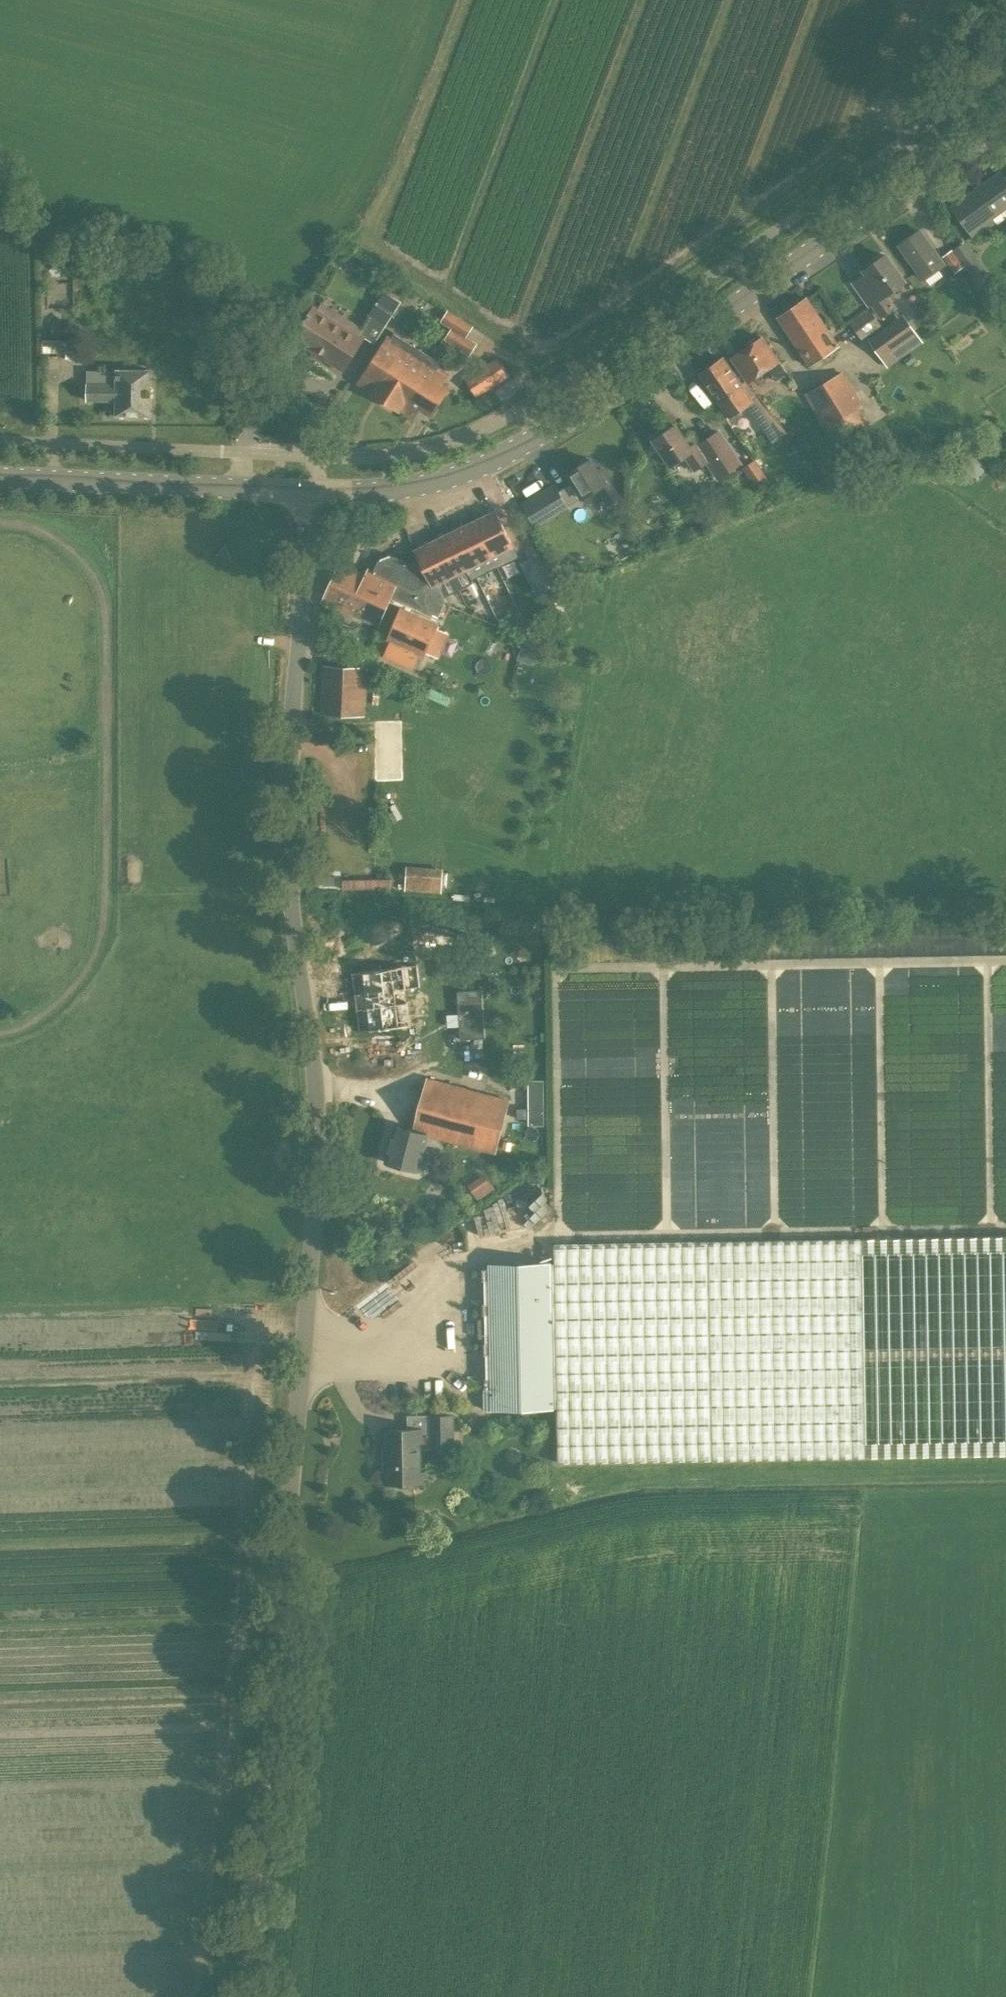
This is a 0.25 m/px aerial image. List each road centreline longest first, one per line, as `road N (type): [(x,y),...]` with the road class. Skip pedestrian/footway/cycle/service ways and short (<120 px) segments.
road 1 (tertiary): [(244,1996),(314,1240),(320,1075),(288,821),(312,492)]
road 2 (secondary): [(312,492),(420,486),(531,444),(1005,119)]
road 3 (secondary): [(312,492),(0,477)]

